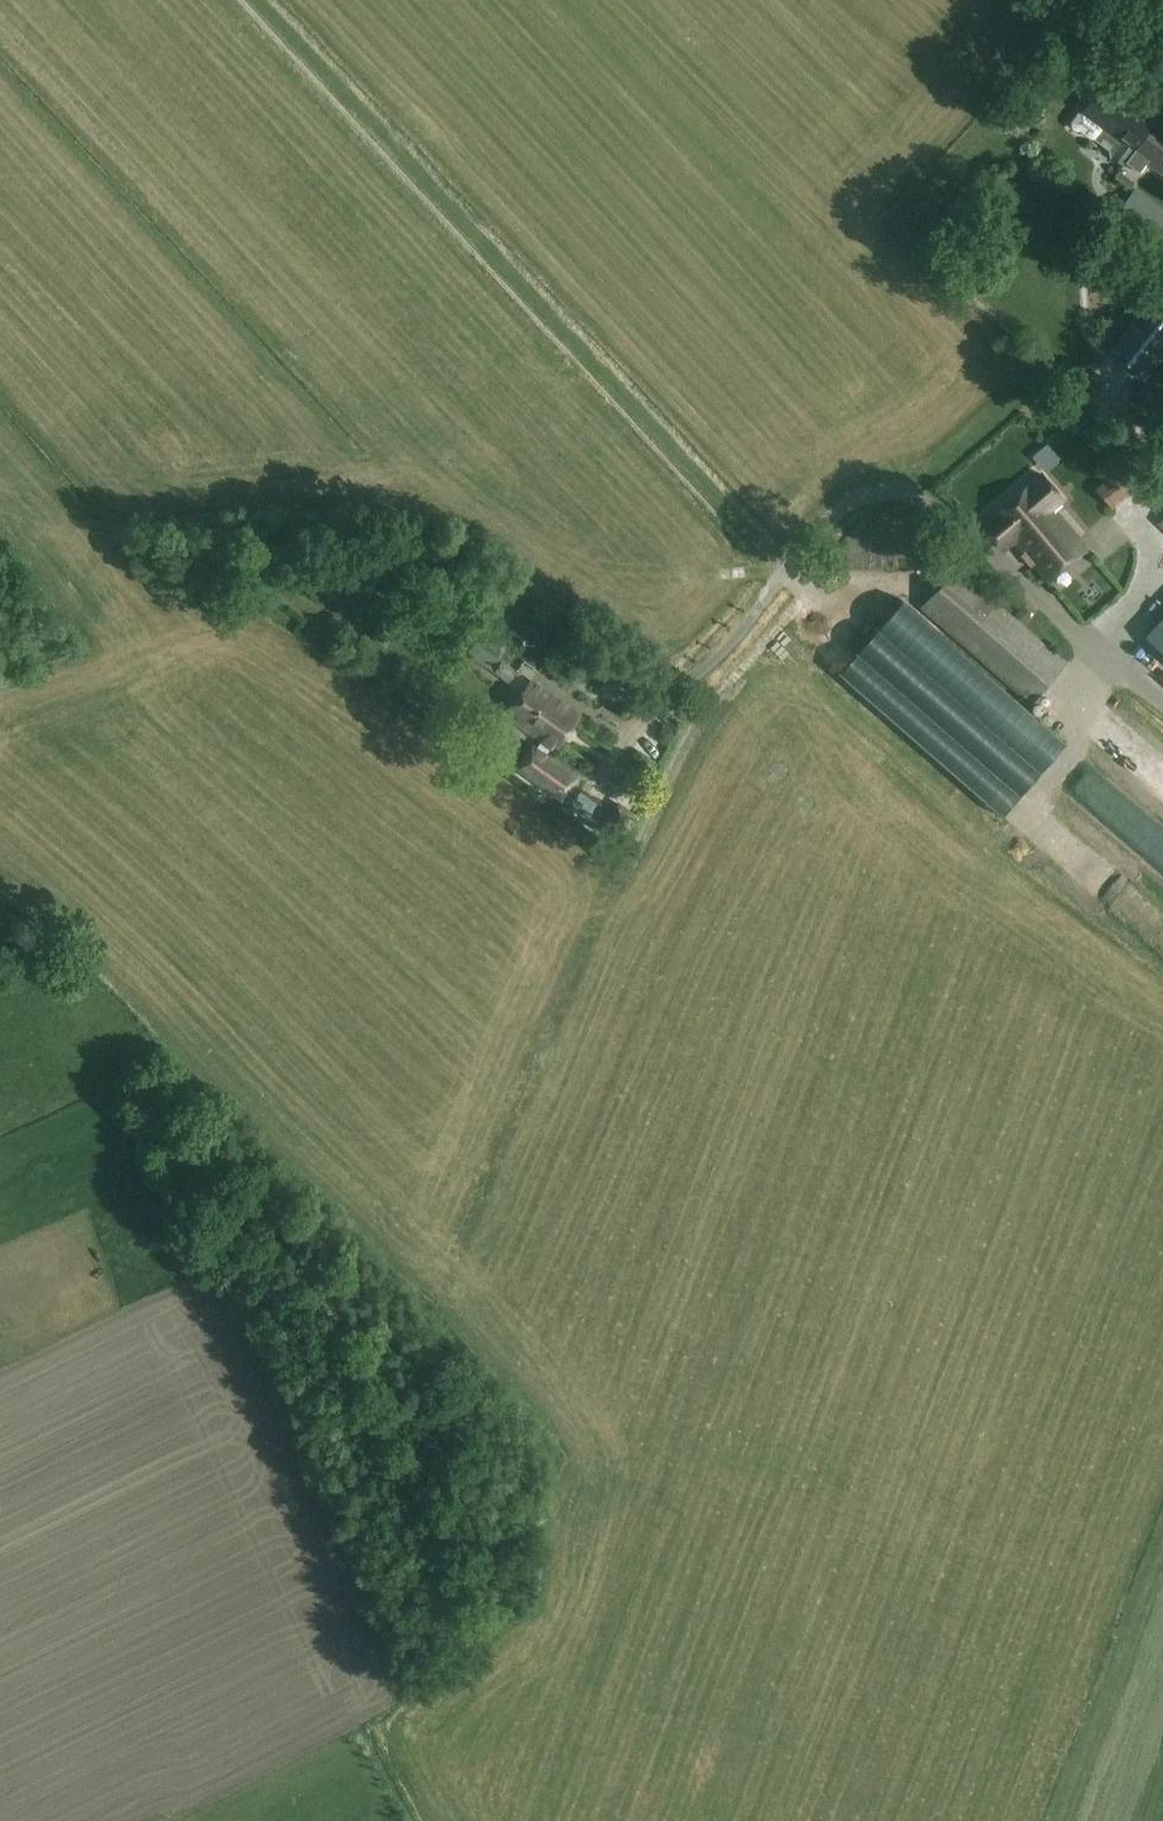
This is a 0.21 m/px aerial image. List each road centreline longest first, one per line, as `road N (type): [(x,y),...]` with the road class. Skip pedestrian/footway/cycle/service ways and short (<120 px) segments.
road 1 (track): [(787,567),(258,0)]
road 2 (unclassified): [(1162,702),(944,514),(892,493),(853,502),(828,522),(667,710)]

